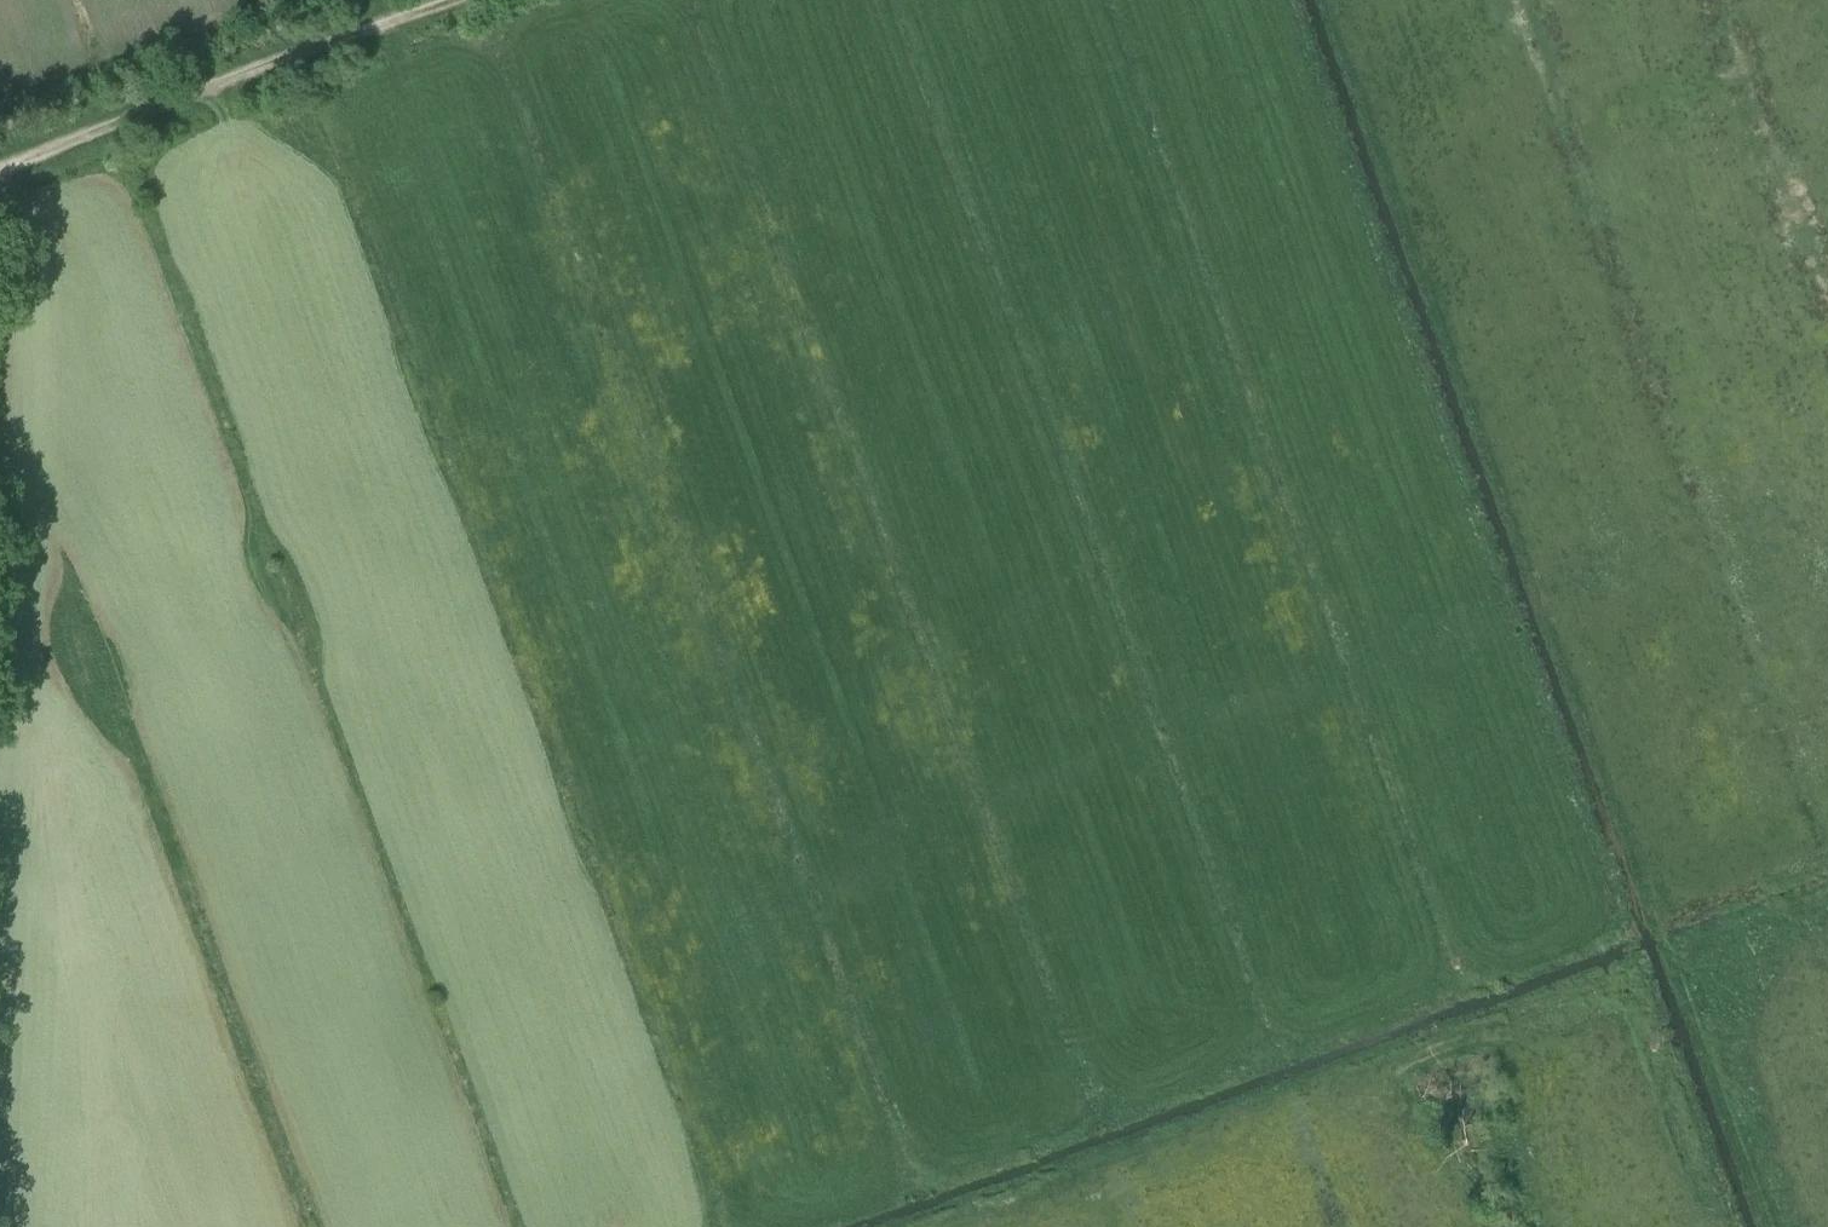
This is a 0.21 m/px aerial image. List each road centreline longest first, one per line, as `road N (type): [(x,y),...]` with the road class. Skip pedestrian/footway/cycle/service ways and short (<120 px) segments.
road 1 (track): [(482,0),(0,187)]

